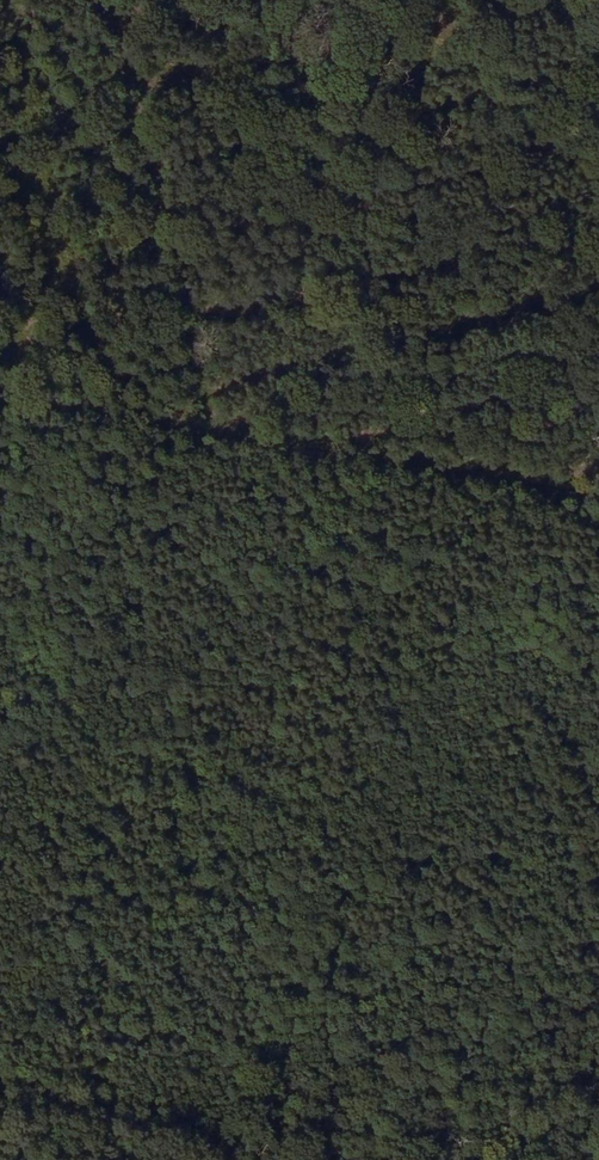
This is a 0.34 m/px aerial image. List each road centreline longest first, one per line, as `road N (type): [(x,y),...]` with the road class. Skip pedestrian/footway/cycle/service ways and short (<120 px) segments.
road 1 (track): [(598,494),(0,395)]

